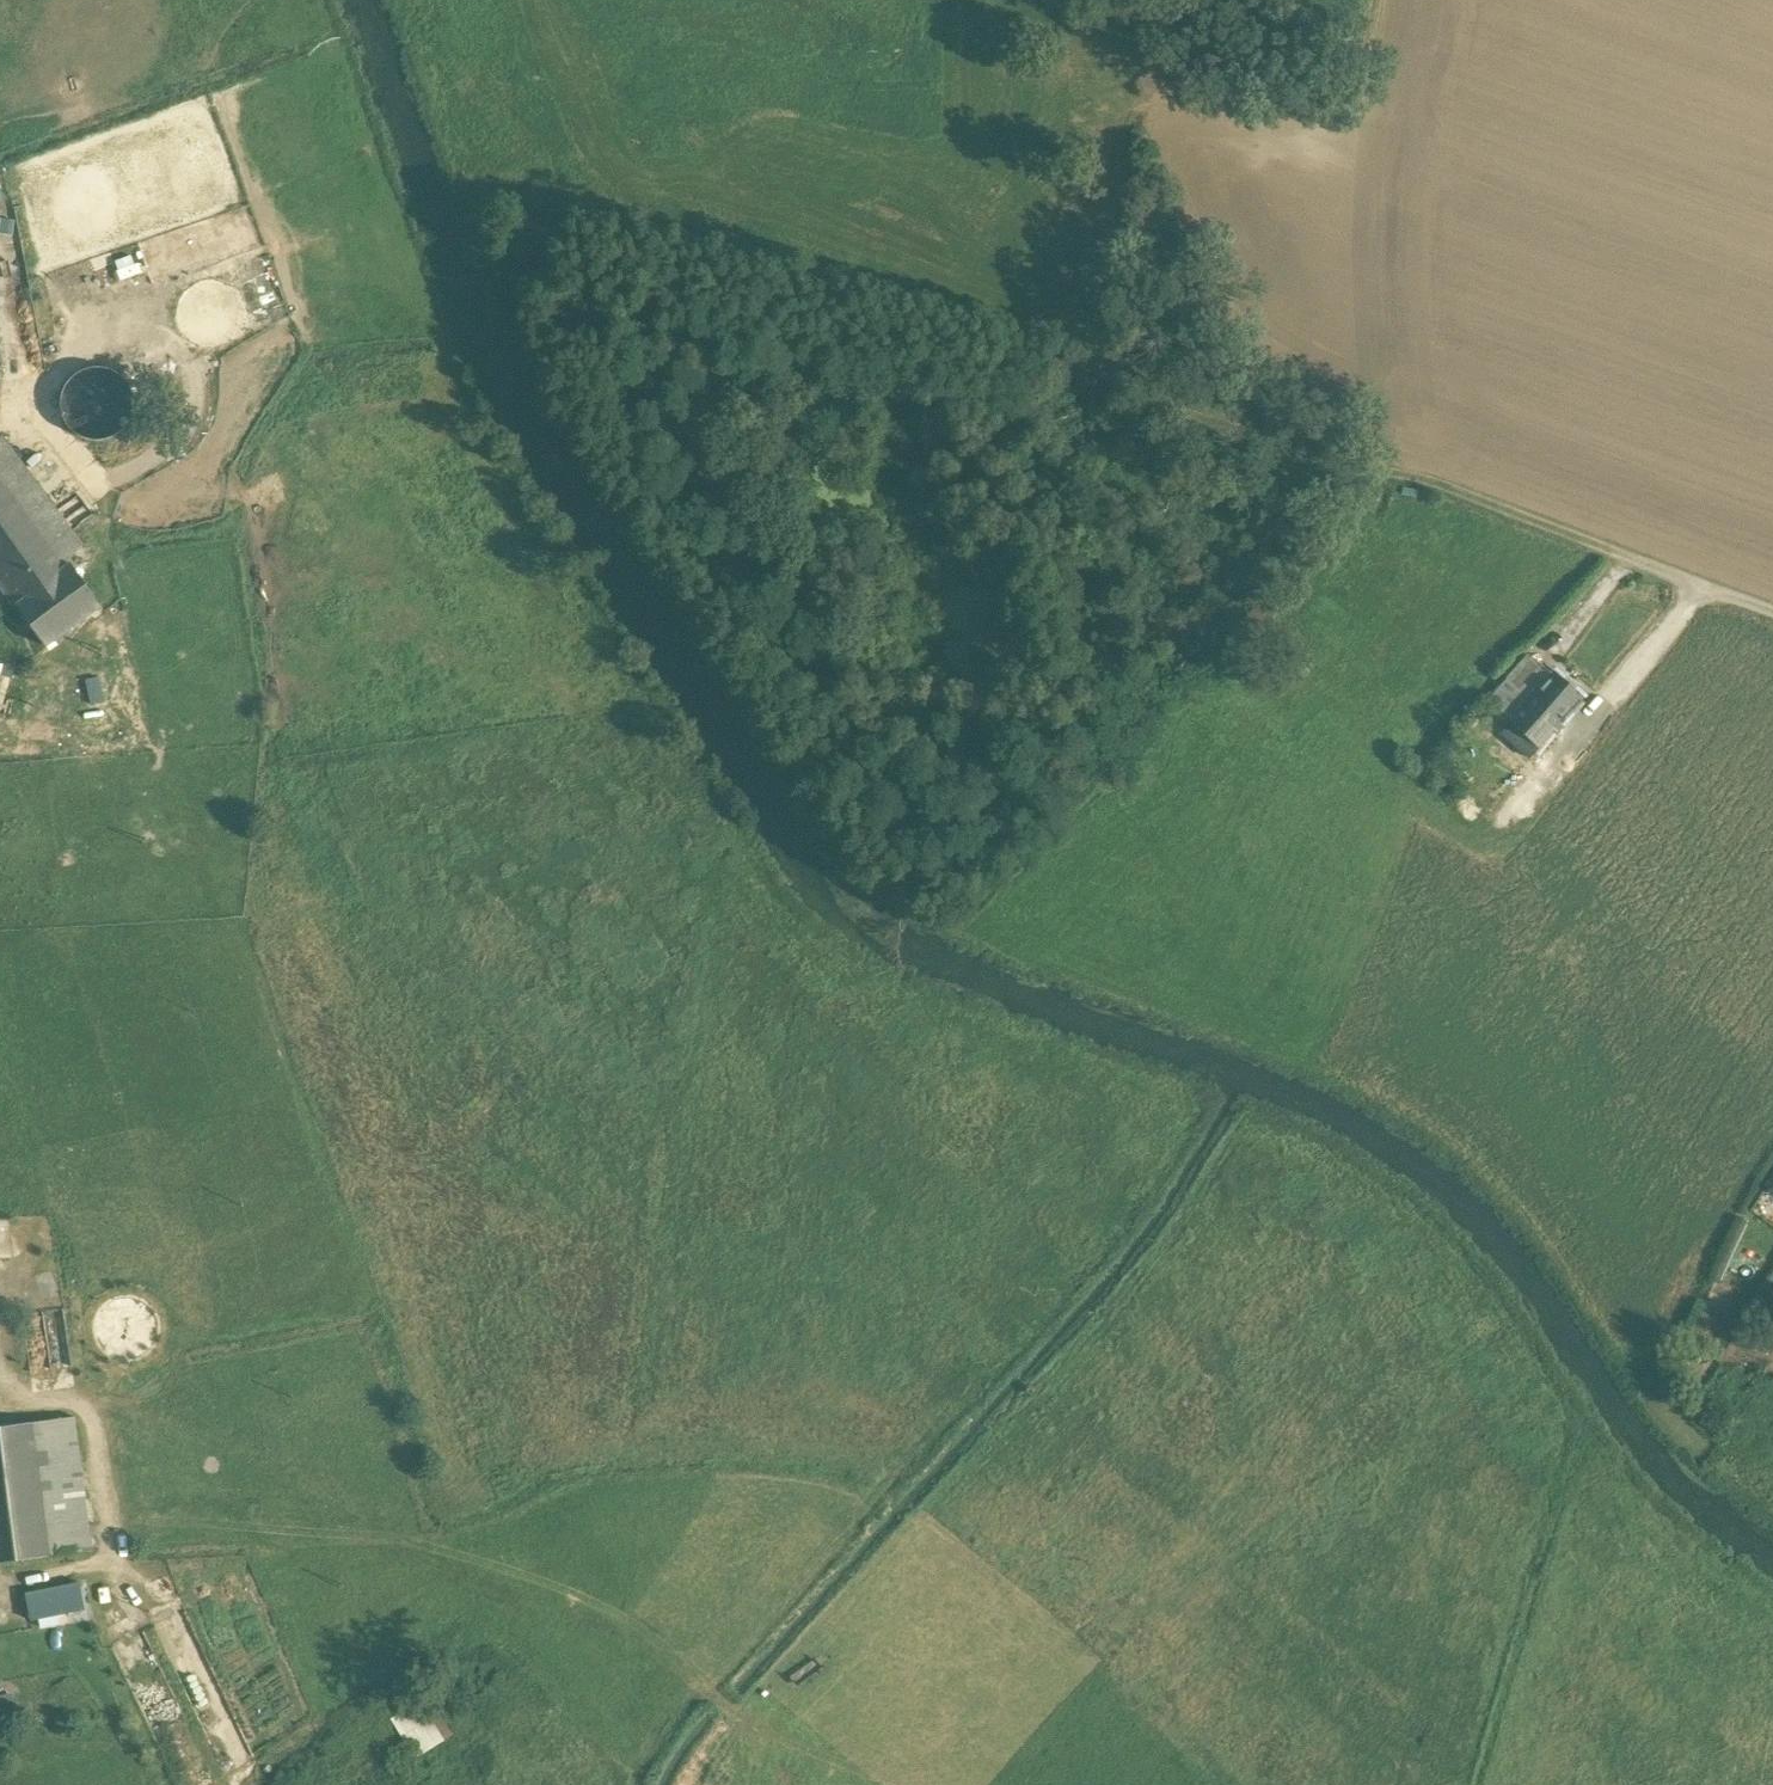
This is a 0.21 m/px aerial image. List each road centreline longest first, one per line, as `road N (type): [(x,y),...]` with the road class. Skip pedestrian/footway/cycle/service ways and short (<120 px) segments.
road 1 (track): [(1772,617),(1418,474),(1307,458),(1183,415),(1140,374),(1123,310),(1116,218),(1124,107),(1146,91),(1328,87),(1367,48),(1370,0)]

